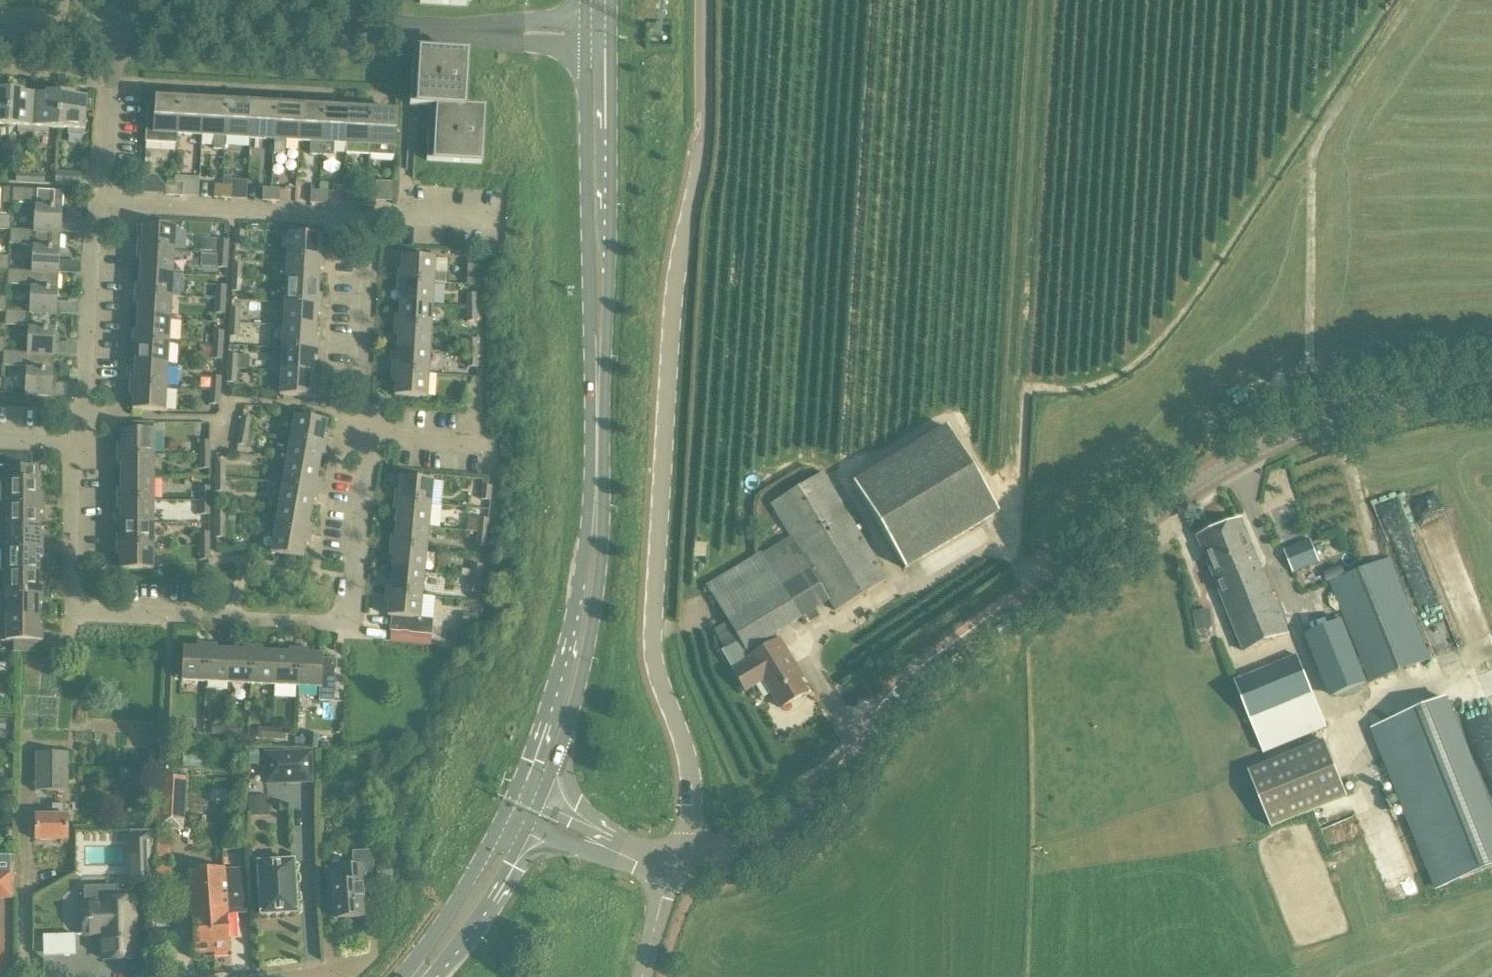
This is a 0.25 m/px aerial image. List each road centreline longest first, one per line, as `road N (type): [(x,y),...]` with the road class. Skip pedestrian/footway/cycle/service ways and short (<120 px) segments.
road 1 (residential): [(106,203),(369,217),(358,407),(370,470),(349,624),(86,609),(71,583),(71,444)]
road 2 (unclassified): [(676,866),(691,811),(690,769),(654,628),(673,303),(703,122),(704,0)]
road 3 (secondary): [(1491,386),(1354,411),(1229,465),(940,664),(882,722)]
road 4 (track): [(1409,0),(1314,142),(1312,375),(1327,419)]
road 5 (secondary): [(597,408),(607,336),(611,34)]
road 6 (secondary): [(585,34),(597,408)]
road 7 (secondary): [(533,817),(589,648),(601,543),(596,476)]
road 8 (secondary): [(596,476),(561,659),(508,805)]
road 9 (unclassified): [(117,27),(145,45),(321,56),(389,28)]
road 10 (secondary): [(676,866),(747,851),(797,826),(835,791),(882,722)]
road 11 (residential): [(71,444),(82,405),(93,232),(106,203)]
road 12 (secondary): [(508,805),(407,976)]
road 13 (unclassified): [(585,34),(389,28)]
road 14 (secondary): [(427,976),(481,912),(533,817)]
road 15 (residential): [(106,203),(117,27)]
road 16 (secondary): [(676,866),(638,861),(533,817)]

